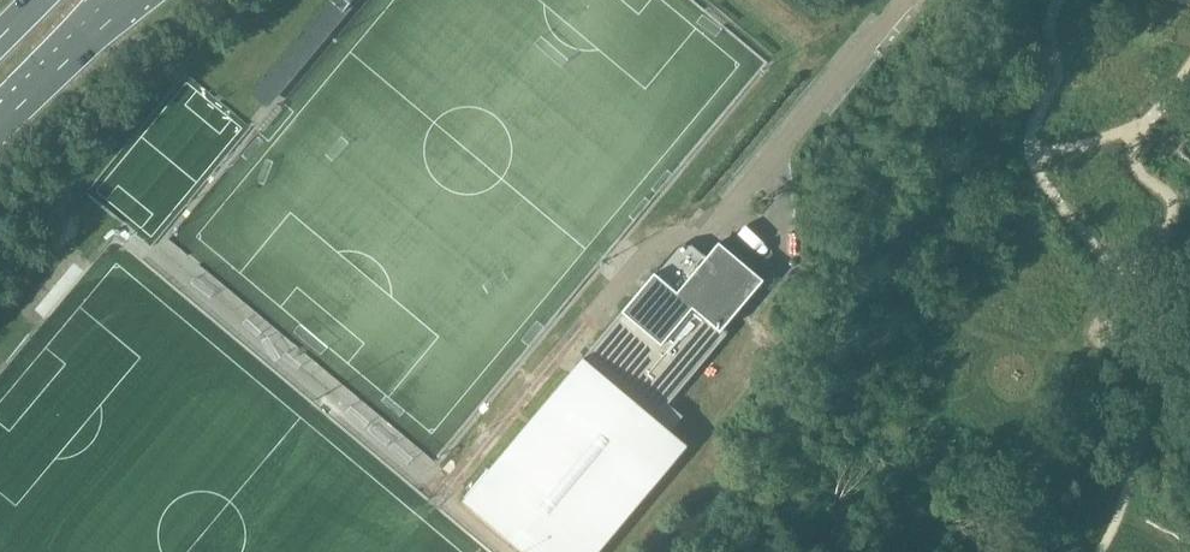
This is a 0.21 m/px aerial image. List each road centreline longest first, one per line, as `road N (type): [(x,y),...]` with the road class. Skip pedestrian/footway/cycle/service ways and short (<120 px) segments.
road 1 (trunk): [(0,126),(133,0)]

